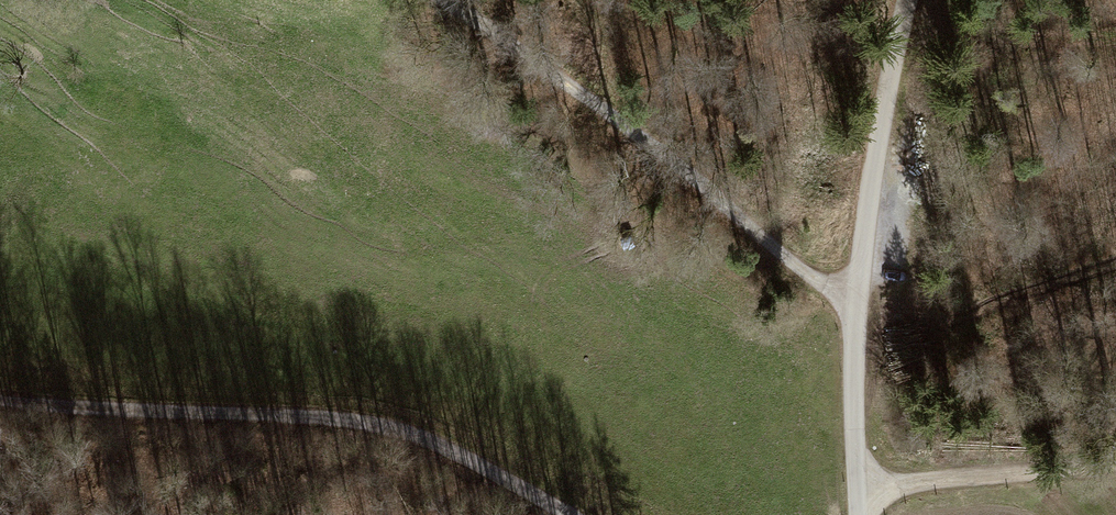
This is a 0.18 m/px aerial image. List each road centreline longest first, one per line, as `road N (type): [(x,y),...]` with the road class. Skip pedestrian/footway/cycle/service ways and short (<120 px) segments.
road 1 (track): [(0,401),(382,425),(436,440),(571,514)]
road 2 (unclassified): [(906,0),(857,293),(859,514)]
road 3 (track): [(449,0),(817,281),(857,293)]
road 4 (track): [(857,491),(1115,464)]

